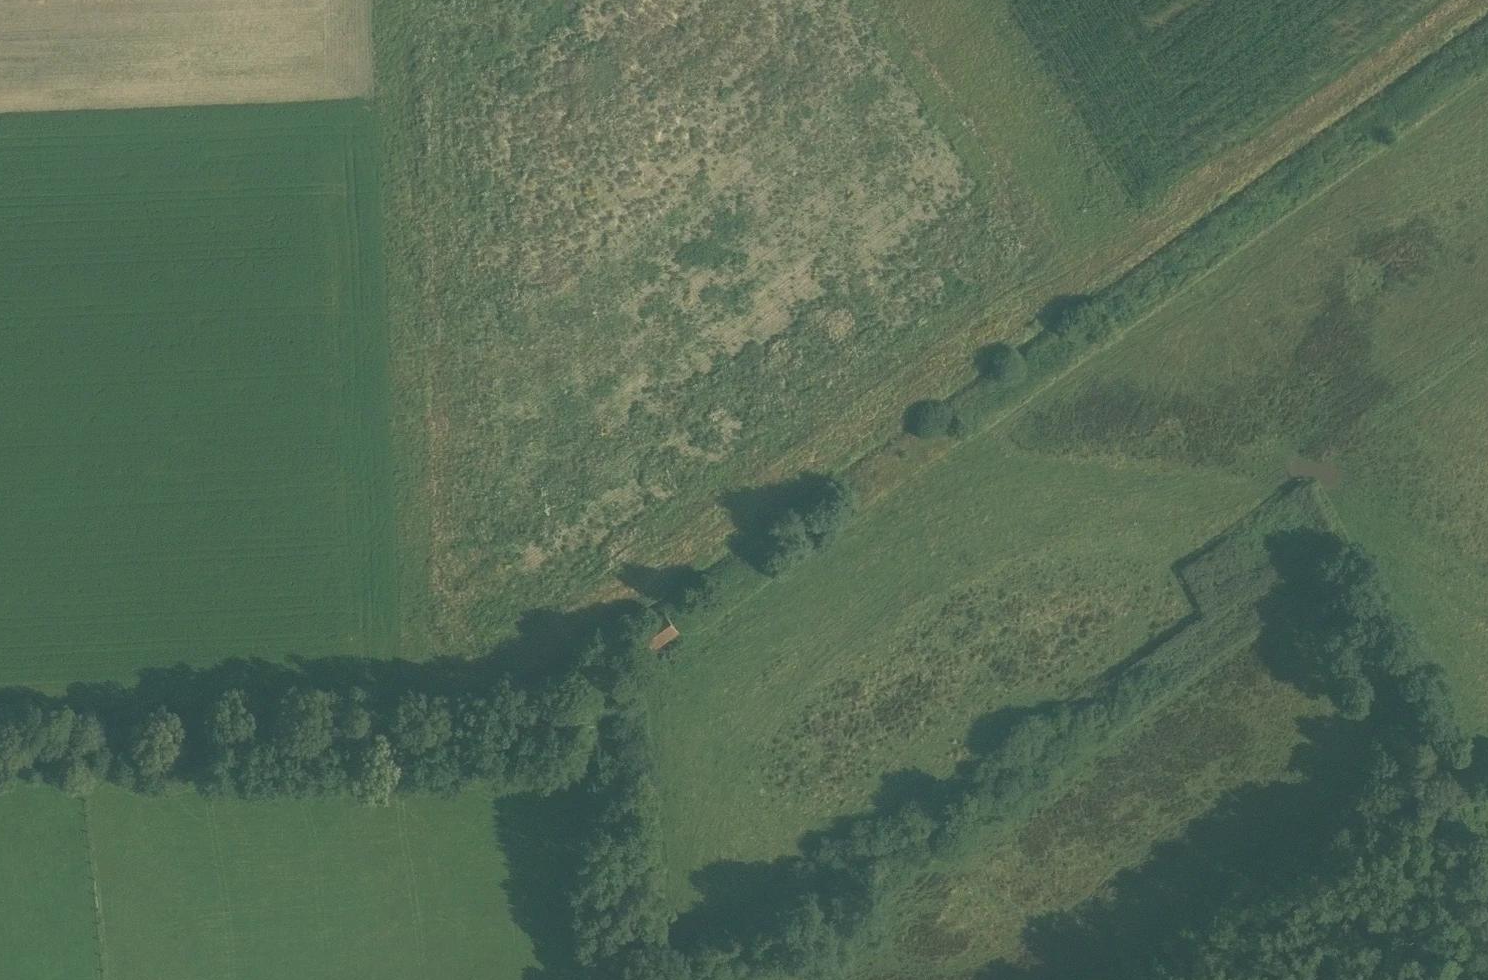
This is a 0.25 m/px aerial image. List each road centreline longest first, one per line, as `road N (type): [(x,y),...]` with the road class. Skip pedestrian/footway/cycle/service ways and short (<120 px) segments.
road 1 (track): [(641,979),(625,756),(557,727),(0,748)]

